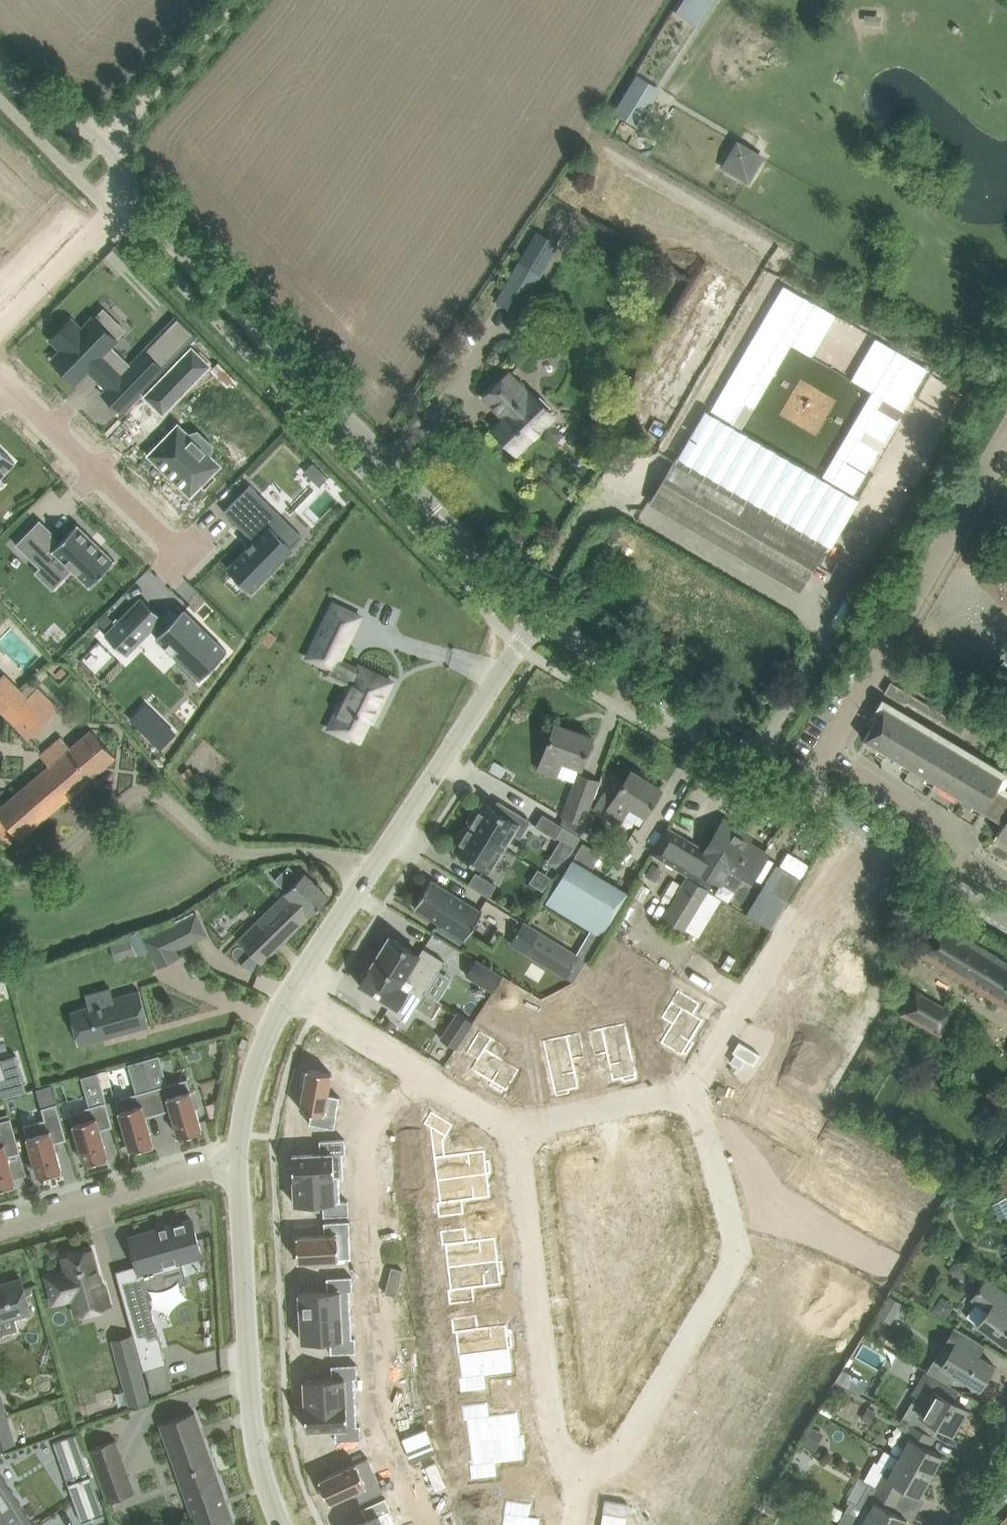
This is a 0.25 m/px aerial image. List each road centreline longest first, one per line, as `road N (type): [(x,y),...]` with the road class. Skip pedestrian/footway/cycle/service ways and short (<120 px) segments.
road 1 (unclassified): [(536,614),(134,191)]
road 2 (residential): [(297,990),(536,614)]
road 3 (residential): [(583,1470),(618,1451),(740,1246),(694,1090)]
road 4 (residential): [(282,1524),(259,1426),(238,1170)]
road 5 (residential): [(517,1127),(555,1436),(583,1470)]
road 6 (residential): [(825,753),(982,477),(1006,491)]
road 7 (residential): [(804,791),(536,614)]
road 8 (residential): [(694,1090),(853,821)]
road 9 (residential): [(187,560),(0,380)]
road 10 (residential): [(517,1127),(297,990)]
road 11 (residential): [(238,1170),(0,1233)]
road 12 (residential): [(1006,892),(947,857),(925,815),(825,753)]
road 13 (unclassified): [(134,191),(110,136),(56,112),(0,62)]
road 14 (residential): [(238,1170),(241,1112),(271,1029),(297,990)]
road 15 (residential): [(0,327),(134,191)]
road 16 (residential): [(694,1090),(517,1127)]
road 17 (residential): [(1006,916),(853,821)]
road 18 (track): [(224,0),(110,136)]

